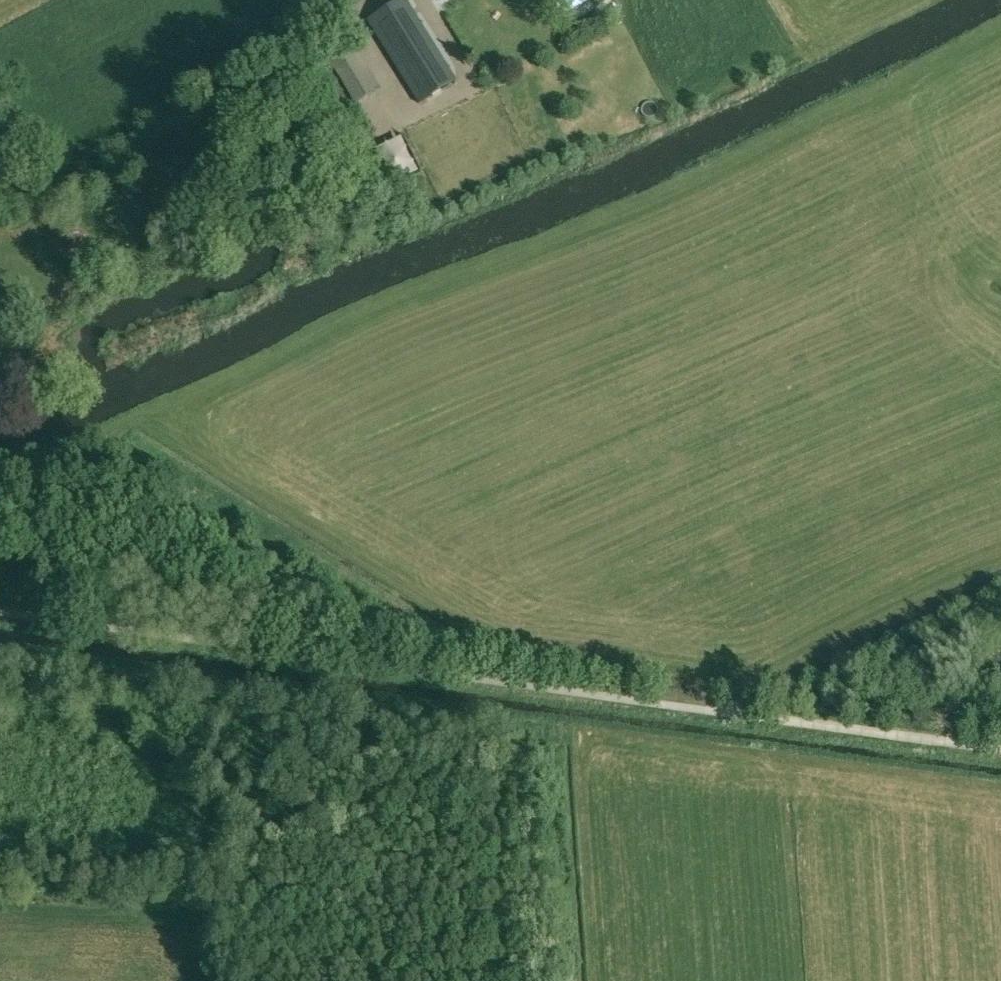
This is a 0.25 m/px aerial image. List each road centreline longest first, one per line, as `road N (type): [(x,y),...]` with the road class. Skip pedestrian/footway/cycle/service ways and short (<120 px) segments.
road 1 (unclassified): [(728,719),(1000,754)]

